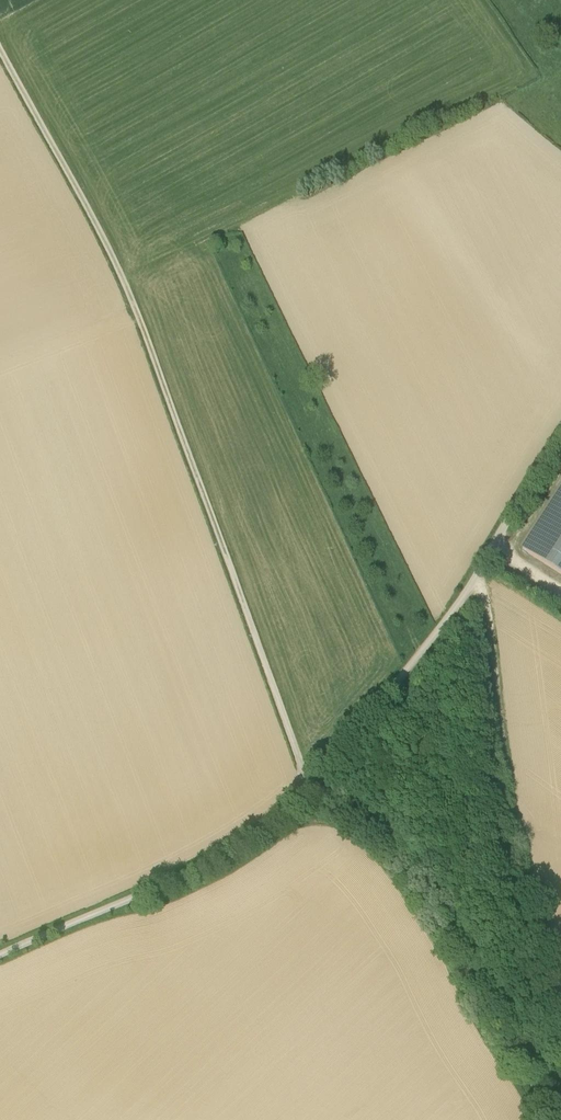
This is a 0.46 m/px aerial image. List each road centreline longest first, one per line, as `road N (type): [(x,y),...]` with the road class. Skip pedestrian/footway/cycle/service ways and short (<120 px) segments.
road 1 (track): [(552,1119),(397,862),(304,772),(131,298),(0,50)]
road 2 (unclassified): [(472,582),(317,785),(287,810),(186,873),(0,955)]
road 3 (track): [(506,762),(492,623),(472,582)]
road 4 (unclassified): [(472,582),(560,436)]

